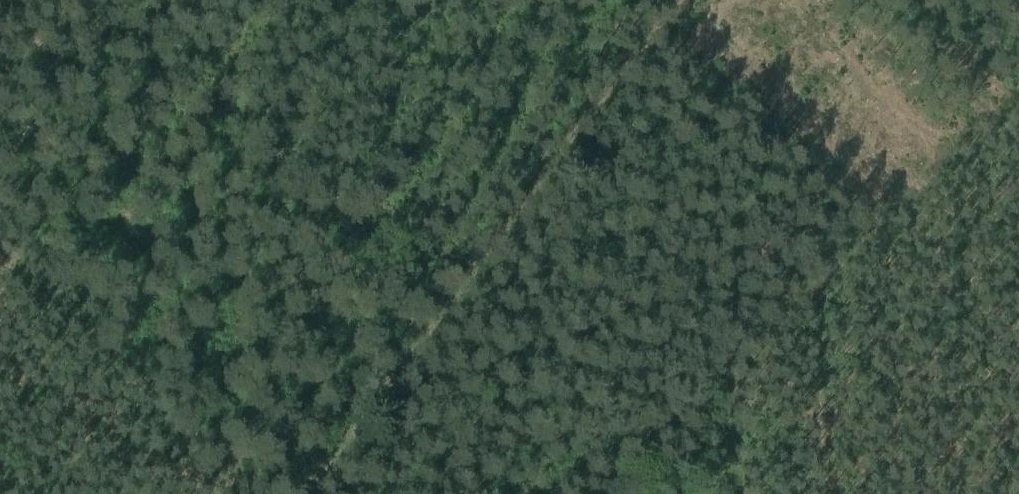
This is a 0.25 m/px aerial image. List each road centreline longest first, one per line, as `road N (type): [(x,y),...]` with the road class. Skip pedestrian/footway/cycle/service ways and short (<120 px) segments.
road 1 (track): [(687,0),(318,493)]

